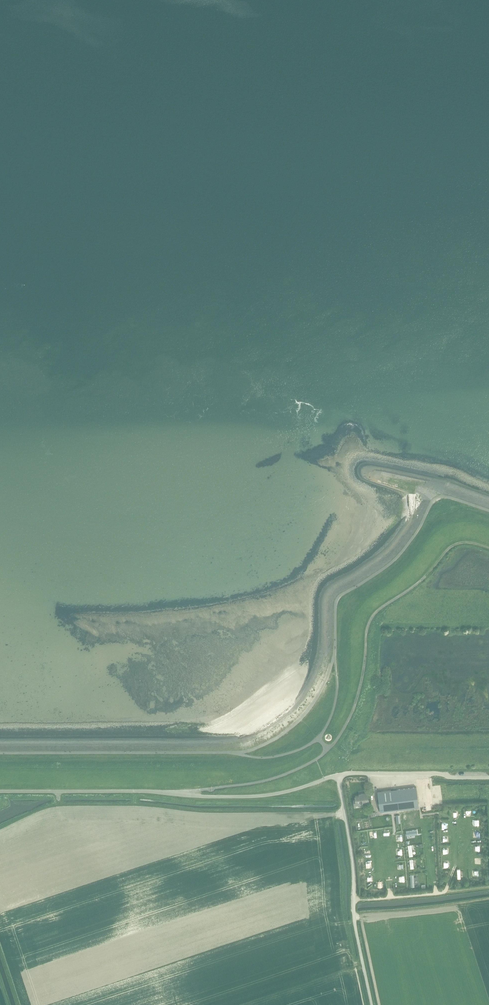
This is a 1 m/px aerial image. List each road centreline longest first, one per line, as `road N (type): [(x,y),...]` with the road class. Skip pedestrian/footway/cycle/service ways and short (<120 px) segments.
road 1 (unclassified): [(338,773),(234,797),(0,791)]
road 2 (track): [(329,748),(362,682),(370,619),(459,538),(488,545)]
road 3 (unclassified): [(373,1004),(355,925),(338,773)]
road 4 (unclassified): [(488,777),(338,773)]
road 5 (track): [(356,895),(488,883)]

